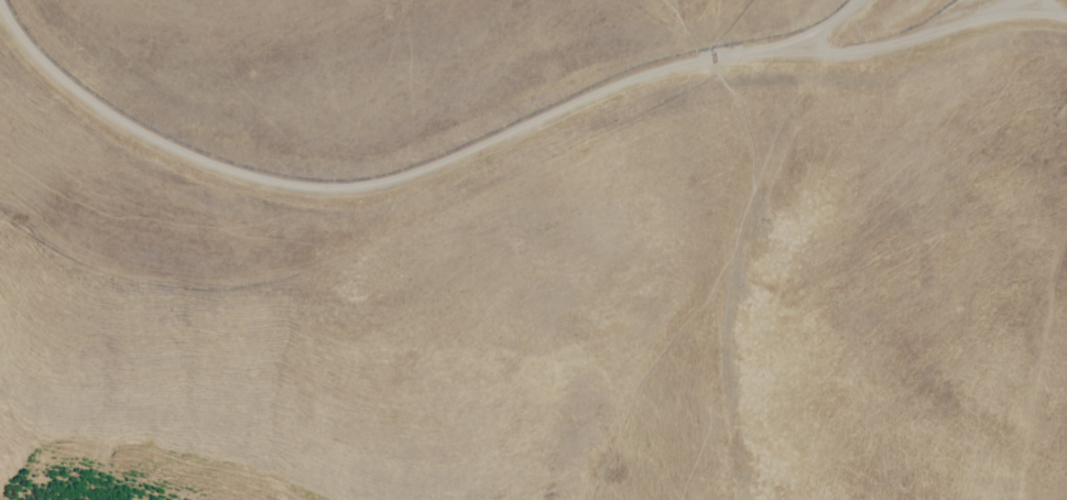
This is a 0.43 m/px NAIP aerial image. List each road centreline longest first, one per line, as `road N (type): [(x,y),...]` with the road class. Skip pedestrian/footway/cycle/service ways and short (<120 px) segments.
road 1 (track): [(788,52),(676,64),(587,93),(444,166),(358,197),(264,196),(162,160),(55,93),(0,32)]
road 2 (track): [(1066,21),(1027,12),(870,56),(814,61),(788,52),(852,0)]

